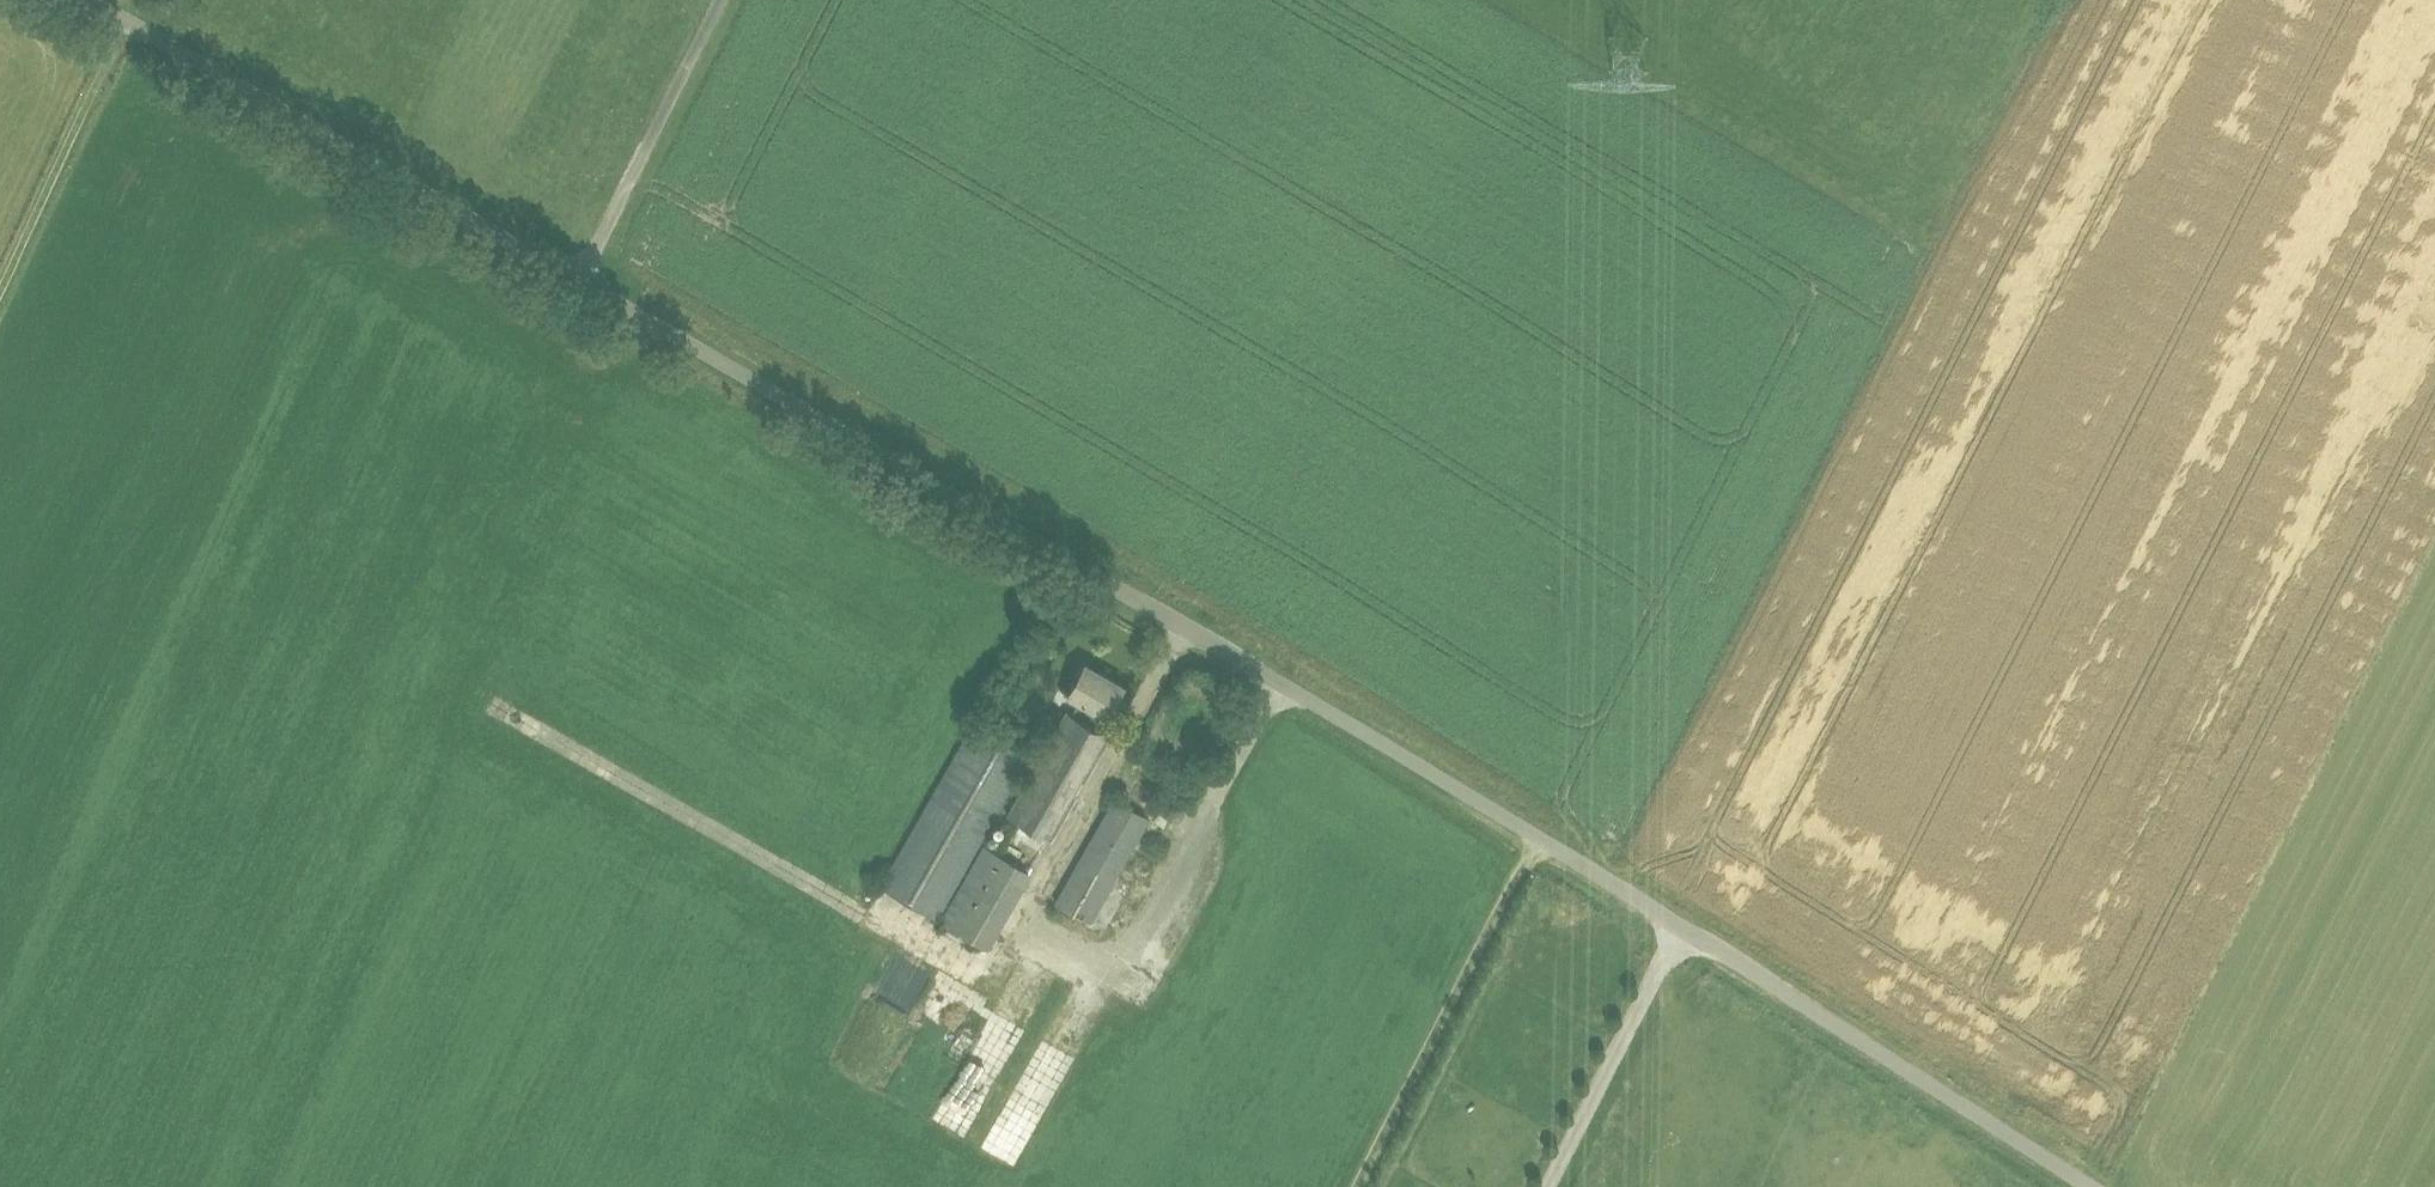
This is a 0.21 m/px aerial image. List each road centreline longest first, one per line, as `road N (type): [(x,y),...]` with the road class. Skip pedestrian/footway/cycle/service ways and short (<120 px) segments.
road 1 (unclassified): [(2079,1186),(1667,933),(1539,843),(108,0)]

